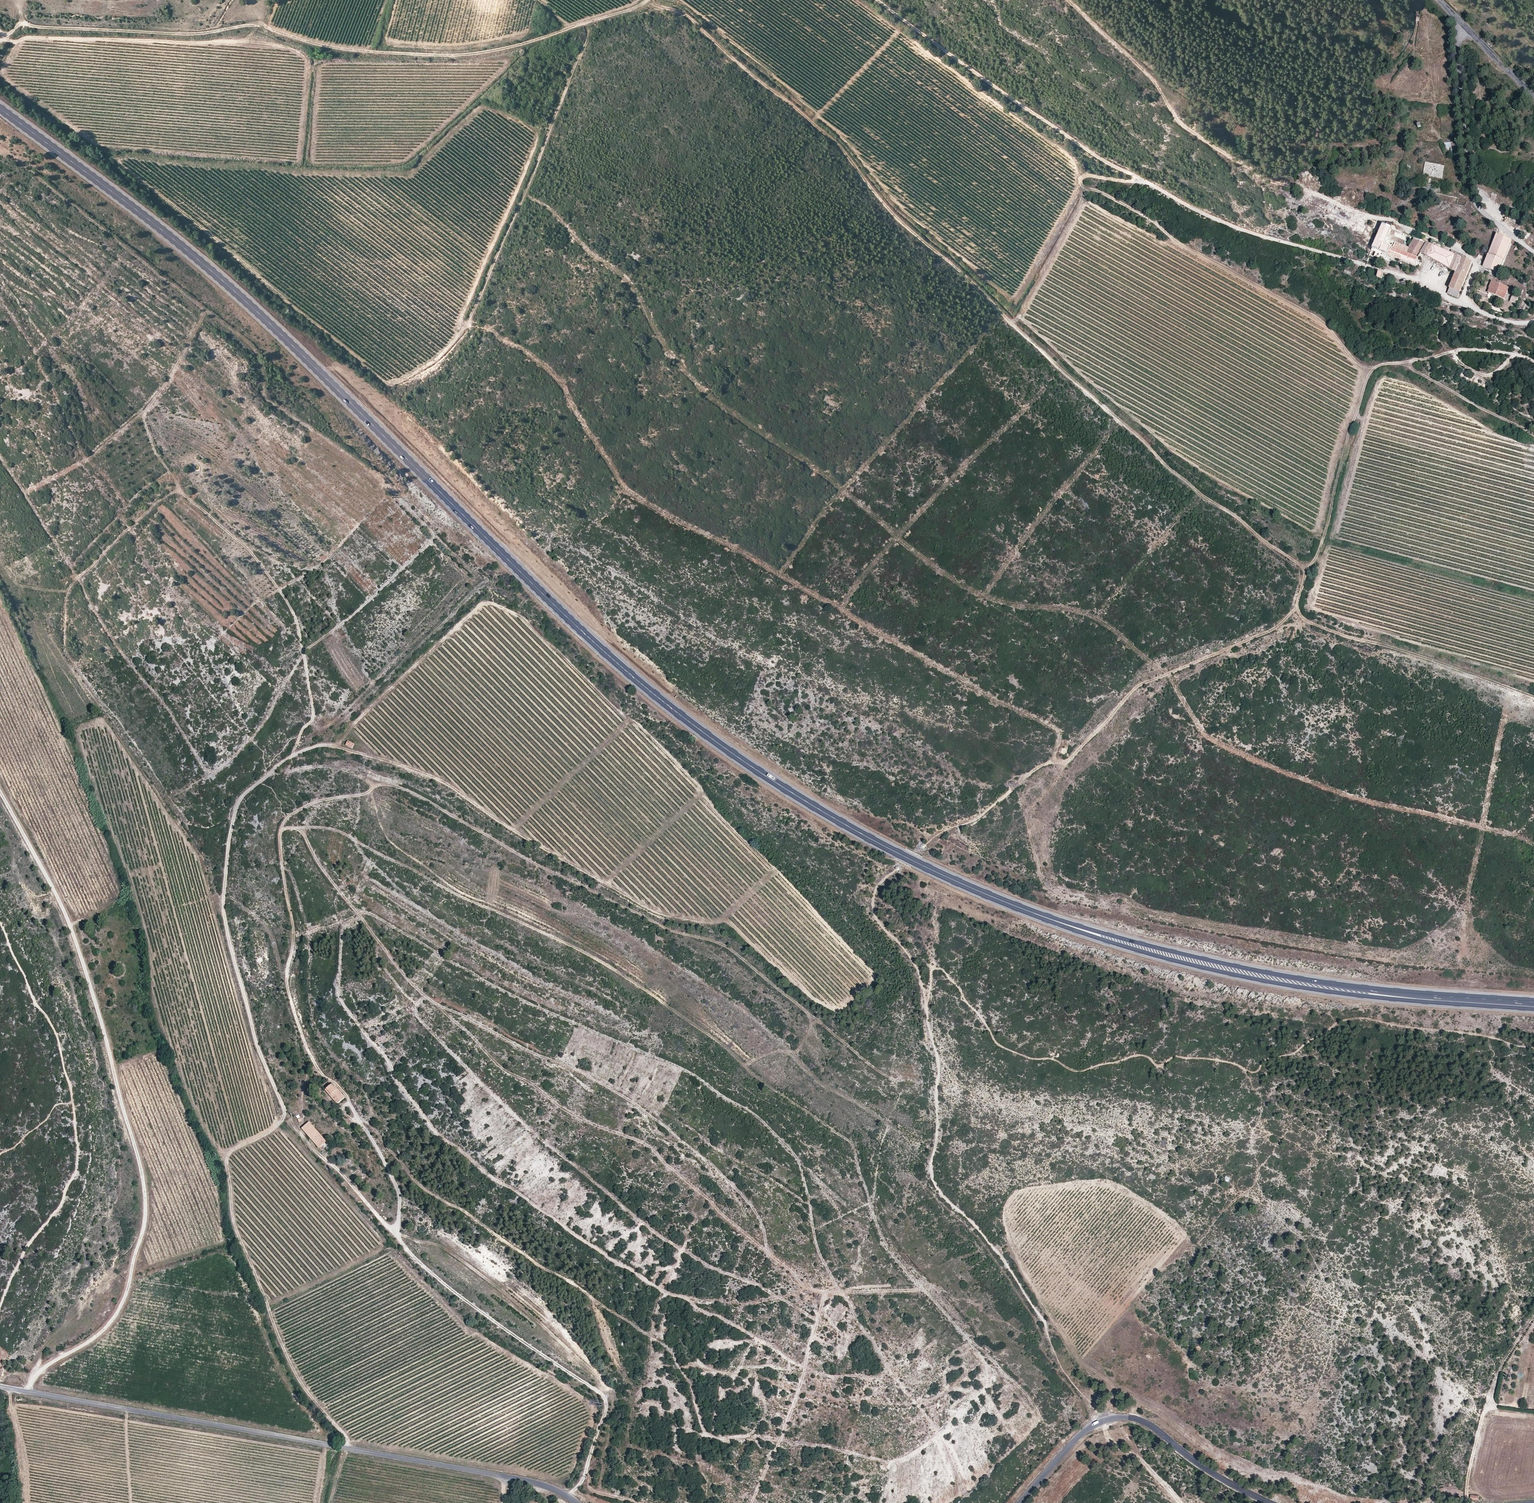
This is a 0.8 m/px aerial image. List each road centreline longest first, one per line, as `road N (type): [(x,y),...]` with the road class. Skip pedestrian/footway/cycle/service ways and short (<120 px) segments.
road 1 (track): [(1100,1421),(1007,1266),(935,1186),(937,1061),(920,978),(882,924),(874,892),(921,846),(975,818),(1044,763),(1064,762),(1140,685),(1281,622),(1294,610),(1304,569),(1171,471),(902,223),(817,127),(696,23),(652,0)]
road 2 (primary): [(1533,1006),(1377,996),(1192,962),(1004,904),(814,807),(608,656),(193,256),(0,111)]
road 3 (track): [(396,1236),(398,1190),(348,1098),(307,1049),(288,987),(293,935),(282,824),(326,800),(399,788),(670,930),(718,943),(891,1079)]
road 4 (track): [(346,1448),(293,1374),(230,1214),(223,1159),(277,1127),(284,1113),(257,1049),(228,931),(223,886),(237,806),(292,755),(329,744),(437,780),(536,844)]
road 5 (track): [(1533,1048),(1350,1019),(1294,1054),(1264,1060),(1255,1072),(1175,1057),(1156,1066),(1138,1055),(1082,1071),(1001,1046),(944,971),(932,970),(927,1011)]
road 6 (track): [(0,793),(77,948),(141,1156),(147,1210),(111,1325),(40,1371),(23,1392)]
road 7 (track): [(27,25),(185,34),(254,25),(338,48),(462,55),(533,41),(649,0)]
road 8 (track): [(876,0),(1078,143),(1191,208),(1422,281)]
road 9 (tertiary): [(0,1387),(500,1476),(575,1502)]
road 10 (track): [(565,1496),(586,1472),(607,1405),(602,1394),(421,1263),(284,1113)]
road 11 (track): [(292,755),(314,717),(295,619),(257,558),(182,493),(154,450),(145,414),(158,397)]
road 12 (track): [(1533,361),(1466,349),(1378,364),(1350,427),(1317,556),(1304,569)]
road 13 (tertiary): [(1019,1502),(1080,1434),(1125,1417),(1145,1422),(1270,1502)]
road 14 (tertiary): [(1533,97),(1438,0)]

